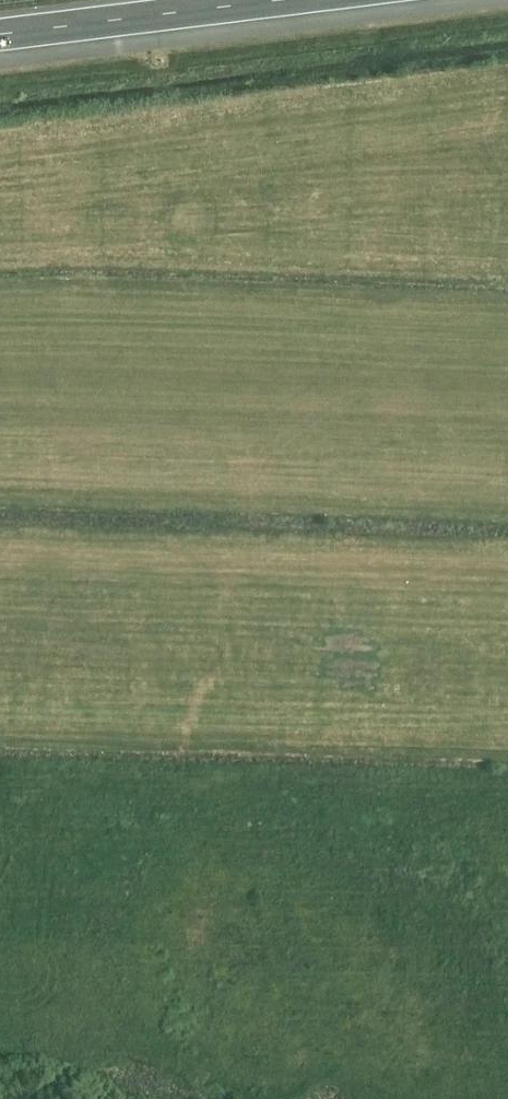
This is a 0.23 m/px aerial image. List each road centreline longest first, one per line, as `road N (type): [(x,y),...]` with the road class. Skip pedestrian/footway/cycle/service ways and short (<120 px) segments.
road 1 (motorway): [(0,34),(273,0)]

